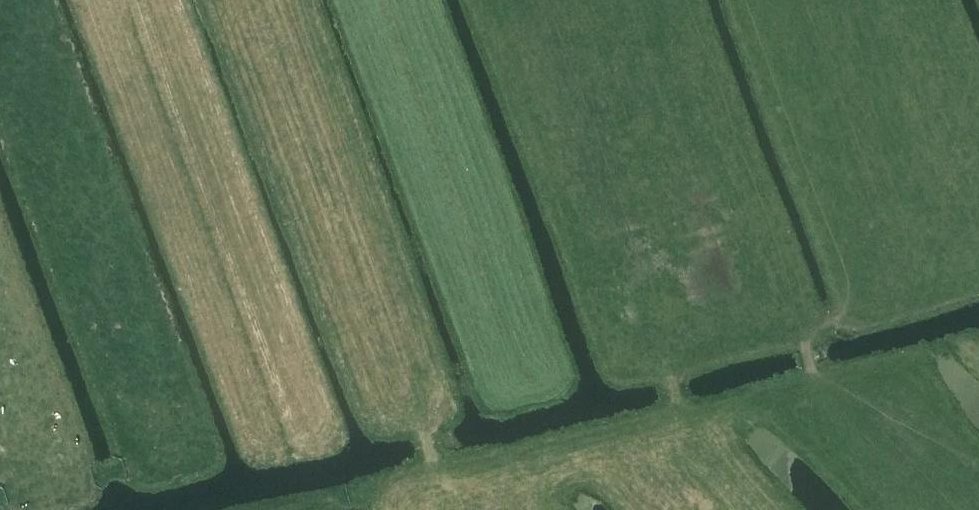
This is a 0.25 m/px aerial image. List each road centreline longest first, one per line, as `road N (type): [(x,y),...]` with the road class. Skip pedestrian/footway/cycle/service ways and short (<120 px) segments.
road 1 (track): [(925,509),(820,390),(660,0)]
road 2 (track): [(0,498),(149,460),(0,77)]
road 3 (track): [(425,437),(263,0)]
road 4 (track): [(717,418),(922,357)]

